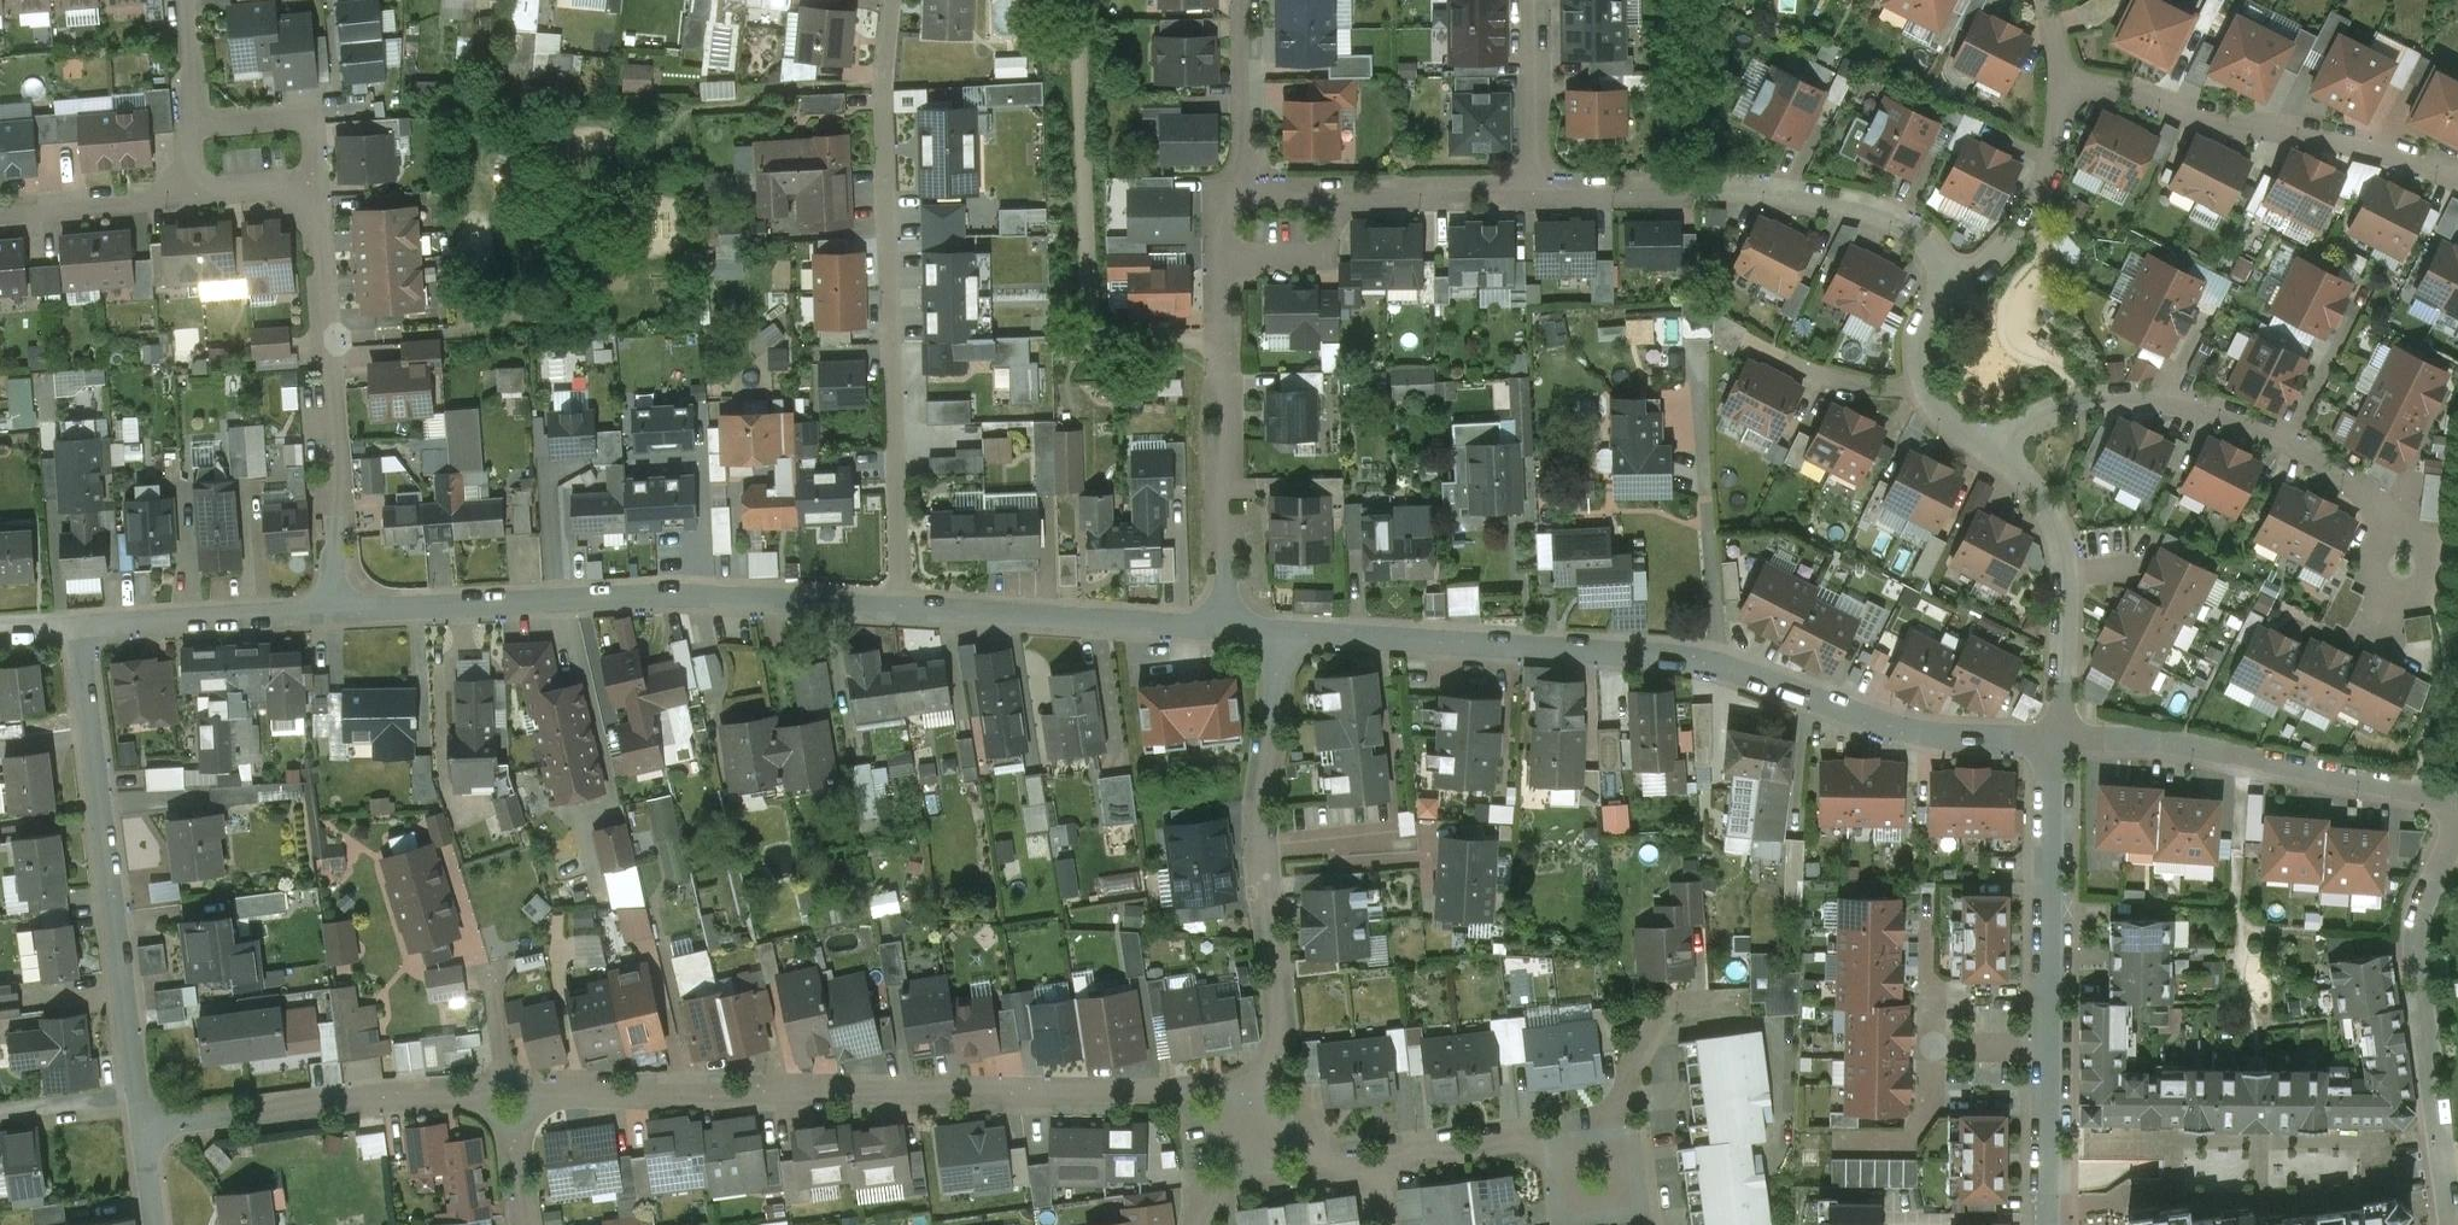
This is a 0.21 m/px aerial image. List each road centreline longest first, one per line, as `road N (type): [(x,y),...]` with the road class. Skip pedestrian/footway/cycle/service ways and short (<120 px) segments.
road 1 (residential): [(2061,738),(1953,737),(1703,661),(1282,630)]
road 2 (residential): [(513,1088),(1212,1090),(1257,1132)]
road 3 (residential): [(900,607),(885,79),(892,0)]
road 4 (residential): [(900,607),(673,596),(341,610)]
road 5 (residential): [(1282,630),(1260,825),(1281,1027),(1257,1132)]
road 6 (residential): [(77,626),(145,1126)]
road 7 (residential): [(1997,441),(2037,408),(2094,396),(2147,397),(2258,423),(2310,450),(2366,494),(2402,566)]
road 8 (residential): [(2051,1224),(2061,738)]
road 9 (residential): [(1228,197),(1222,338),(1230,627)]
road 10 (residential): [(2454,1224),(2414,948),(2415,913),(2457,808)]
road 11 (residential): [(341,610),(312,184)]
road 12 (residential): [(2063,80),(2124,89),(2190,114),(2313,133),(2457,175)]
road 13 (residential): [(1379,1167),(1522,1146),(1595,1176),(1613,1110),(1664,1010)]
road 14 (residential): [(2061,738),(2166,744),(2457,803)]
road 15 (residential): [(145,1126),(513,1088)]
road 16 (residential): [(1230,627),(900,607)]
road 17 (residential): [(2061,738),(2072,549),(2064,518),(2035,473),(1997,441)]
road 18 (residential): [(1540,191),(1228,197)]
road 19 (residential): [(1725,189),(1818,196),(1879,214),(1916,233),(1962,288)]
road 20 (residential): [(341,610),(77,626)]
road 21 (residential): [(1962,288),(2036,214),(2058,157),(2063,80)]
road 22 (residential): [(1228,197),(1251,156),(1247,0)]
road 23 (residential): [(1997,441),(1959,419),(1925,362),(1939,310),(1962,288)]
road 24 (residential): [(192,194),(0,210)]
road 25 (residential): [(1540,191),(1534,0)]
road 26 (residential): [(312,184),(308,114),(190,119)]
road 27 (residential): [(1725,189),(1540,191)]
road 28 (residential): [(513,1088),(529,1224)]
road 29 (residential): [(1257,1132),(1335,1173),(1379,1167)]
road 30 (residential): [(312,184),(192,194)]

